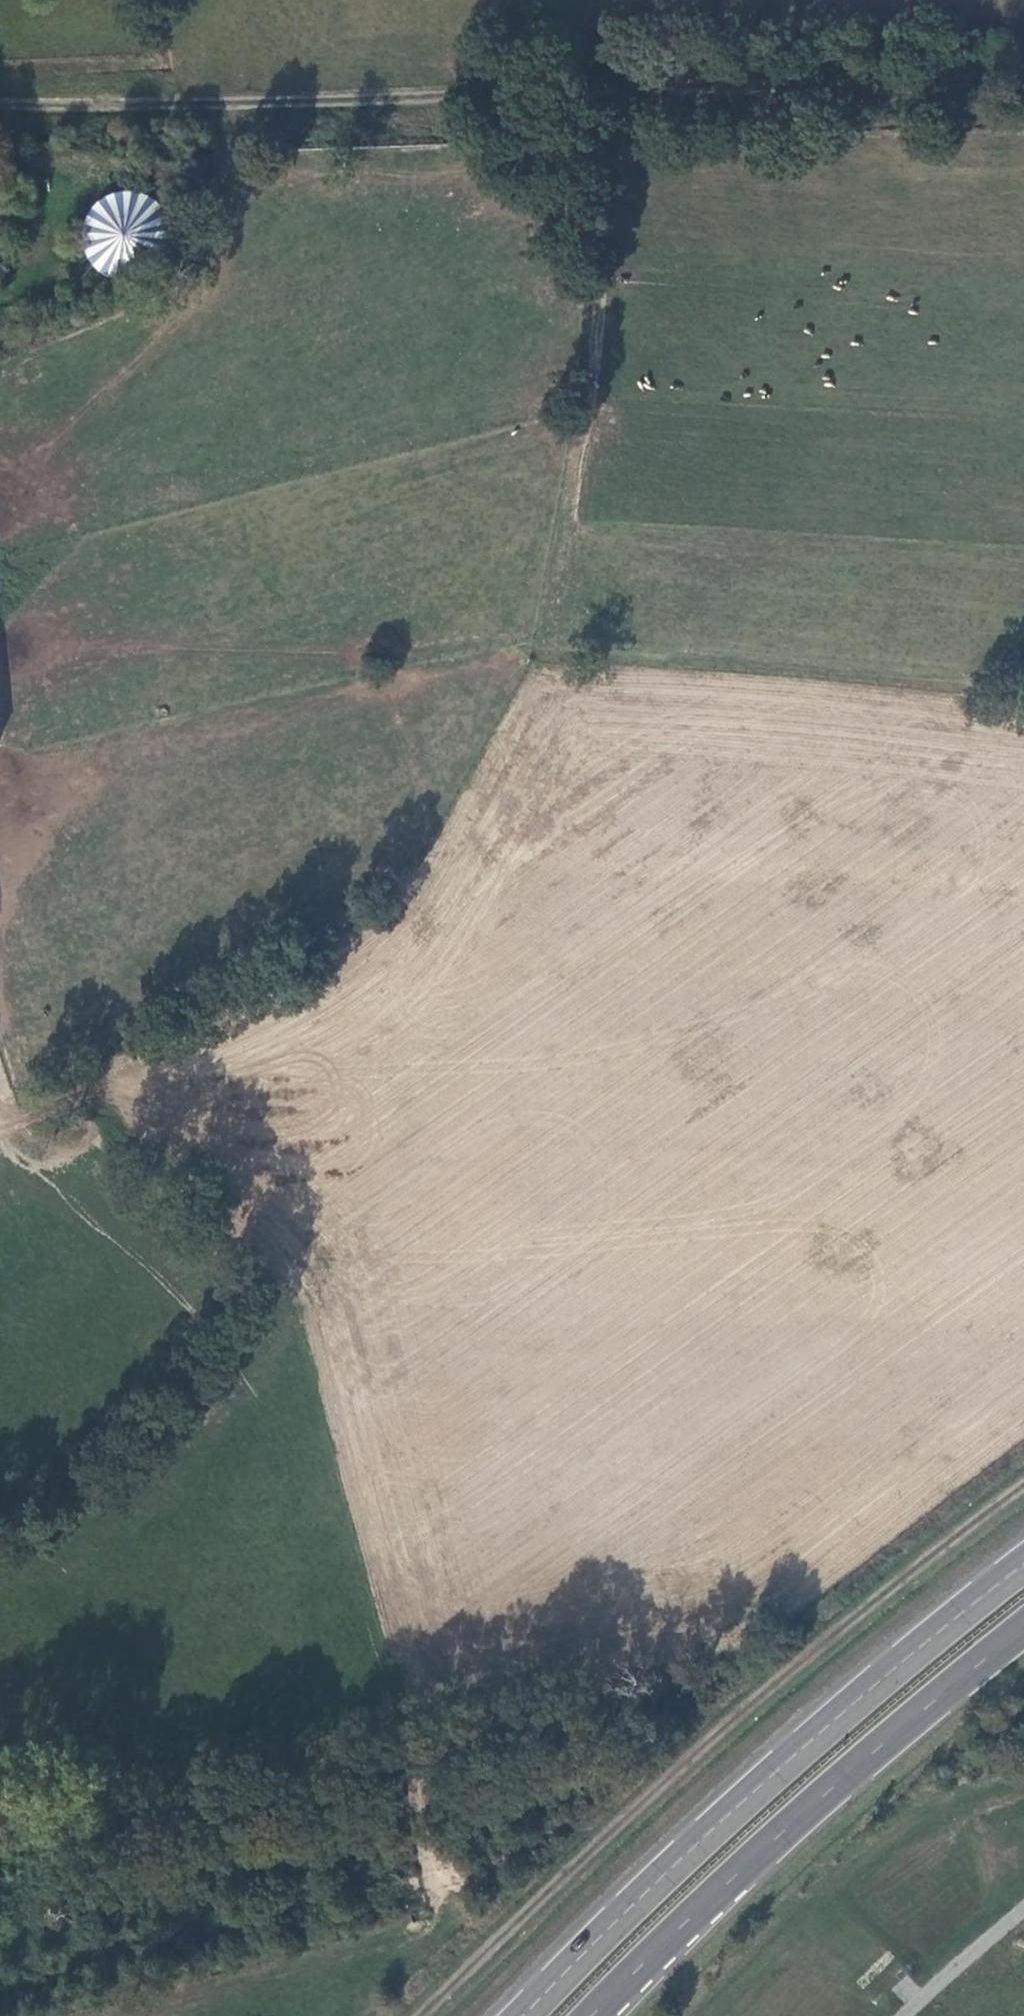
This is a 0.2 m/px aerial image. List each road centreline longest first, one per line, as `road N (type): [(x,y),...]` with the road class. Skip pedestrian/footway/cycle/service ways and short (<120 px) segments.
road 1 (track): [(1023,84),(0,116)]
road 2 (track): [(430,2015),(733,1721),(1023,1493)]
road 3 (trunk): [(1023,1570),(744,1804),(532,2015)]
road 4 (trunk): [(601,2015),(787,1832),(1023,1633)]

